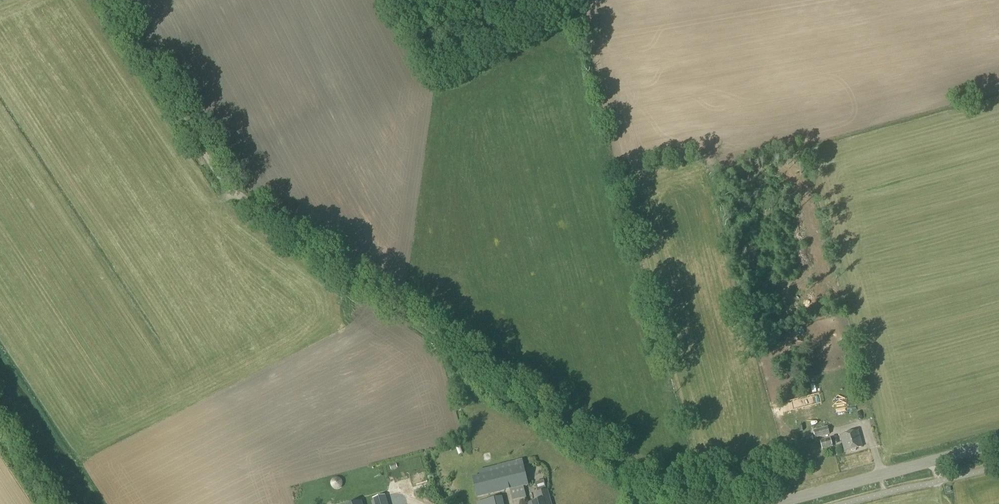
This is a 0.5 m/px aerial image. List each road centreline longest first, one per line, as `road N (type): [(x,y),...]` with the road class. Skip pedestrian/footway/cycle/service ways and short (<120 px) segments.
road 1 (track): [(684,503),(240,206),(102,0)]
road 2 (tertiary): [(774,503),(998,443)]

